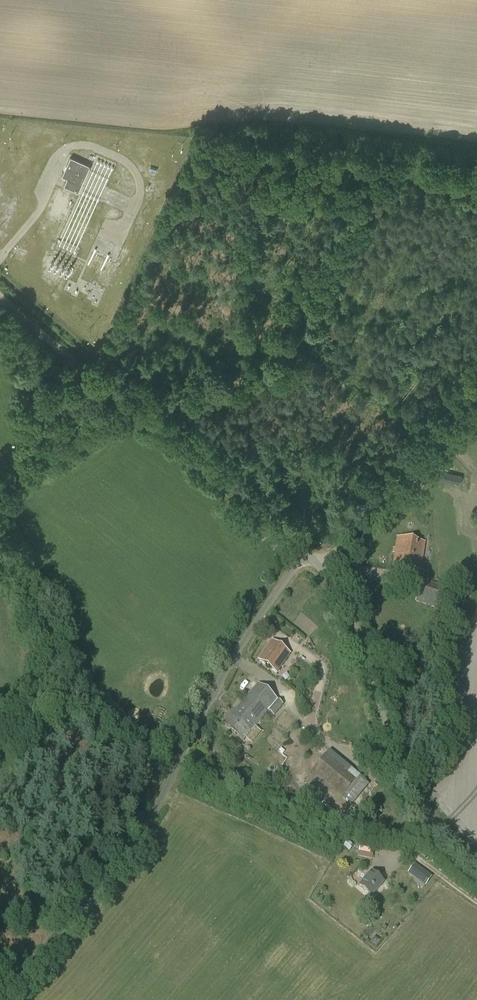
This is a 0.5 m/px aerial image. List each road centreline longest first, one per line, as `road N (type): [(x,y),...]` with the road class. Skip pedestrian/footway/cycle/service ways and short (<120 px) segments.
road 1 (tertiary): [(3,999),(153,814),(237,651),(309,552)]
road 2 (tertiary): [(309,552),(0,296)]
road 3 (unclassified): [(476,871),(438,833),(396,762),(360,638),(319,563)]
road 4 (unclassified): [(319,563),(476,381)]

